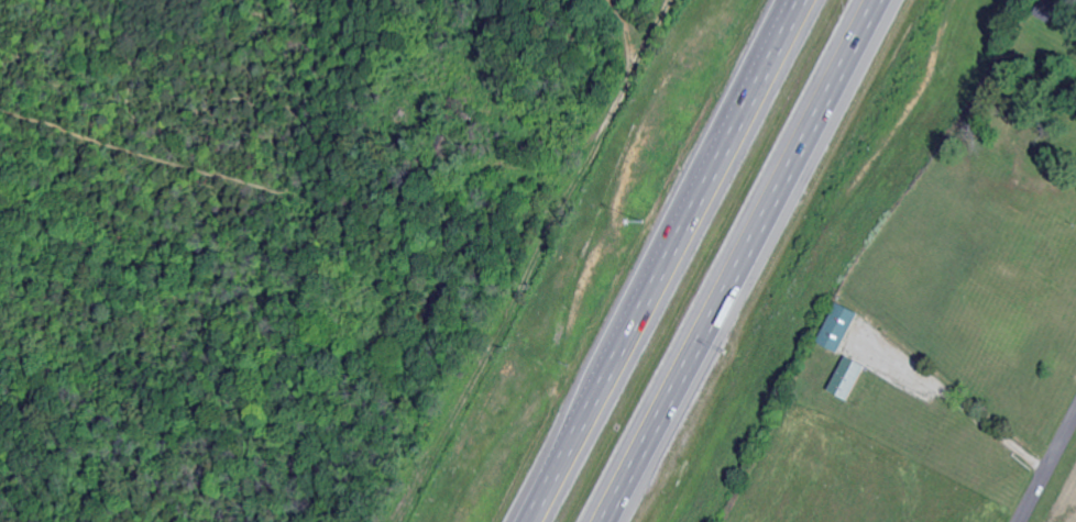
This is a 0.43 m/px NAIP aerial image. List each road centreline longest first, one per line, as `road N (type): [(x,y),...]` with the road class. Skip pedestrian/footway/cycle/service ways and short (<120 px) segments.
road 1 (motorway): [(800,0),(526,521)]
road 2 (motorway): [(603,521),(875,0)]
road 3 (residential): [(669,0),(663,54),(619,93),(563,95),(488,56),(464,21)]
road 4 (residential): [(1017,521),(1075,407)]

